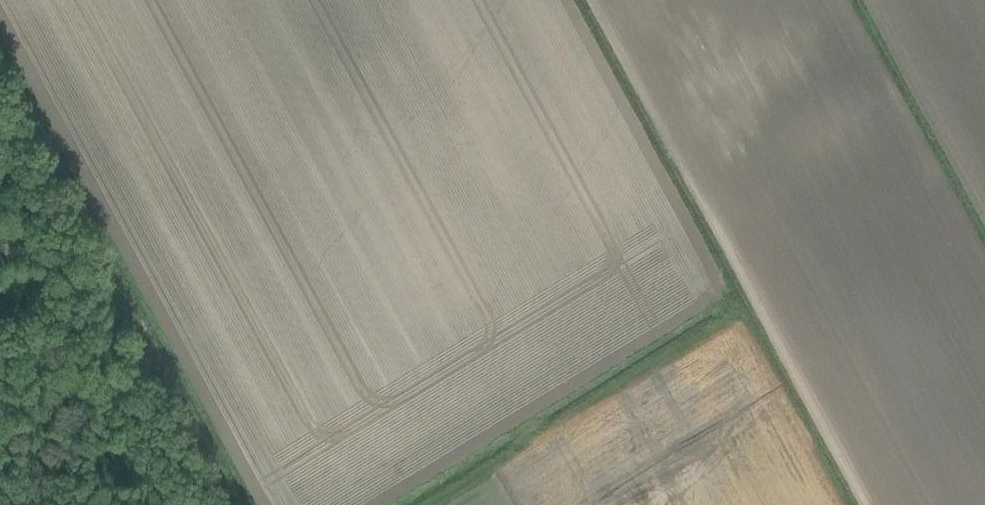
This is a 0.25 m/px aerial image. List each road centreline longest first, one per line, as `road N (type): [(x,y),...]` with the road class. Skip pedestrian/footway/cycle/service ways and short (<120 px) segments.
road 1 (track): [(872,504),(600,0)]

